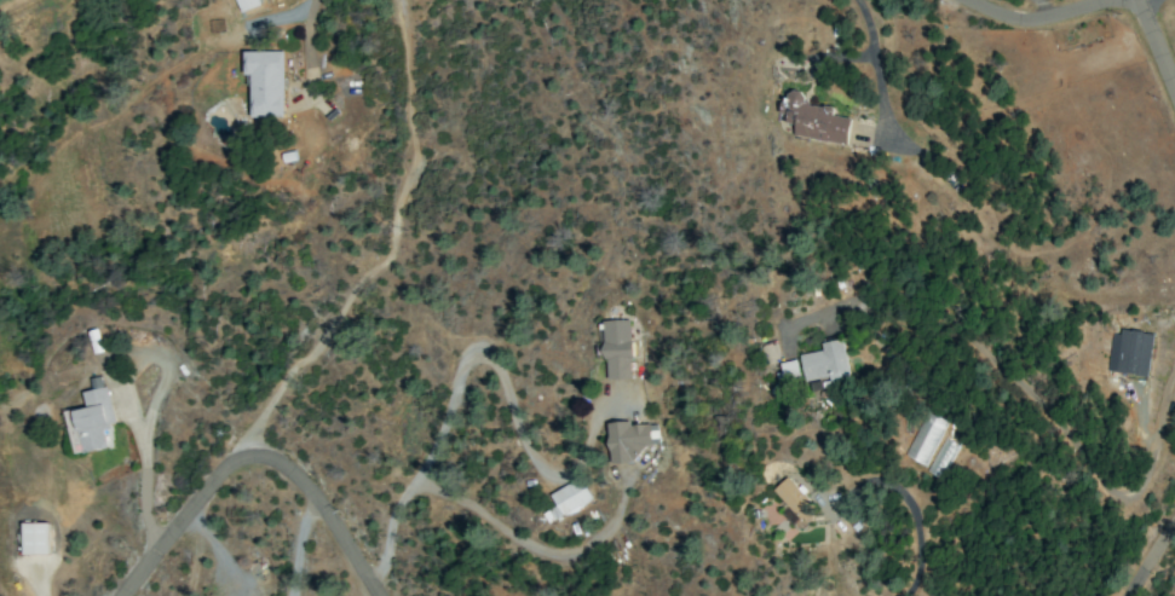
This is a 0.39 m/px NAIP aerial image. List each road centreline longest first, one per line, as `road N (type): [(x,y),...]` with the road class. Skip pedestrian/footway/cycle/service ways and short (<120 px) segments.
road 1 (track): [(246,451),(284,381),(396,244),(415,149),(399,0)]
road 2 (residential): [(376,595),(289,469),(246,451)]
road 3 (residential): [(117,595),(229,459),(246,451)]
road 4 (residential): [(1141,7),(1024,18),(968,0)]

